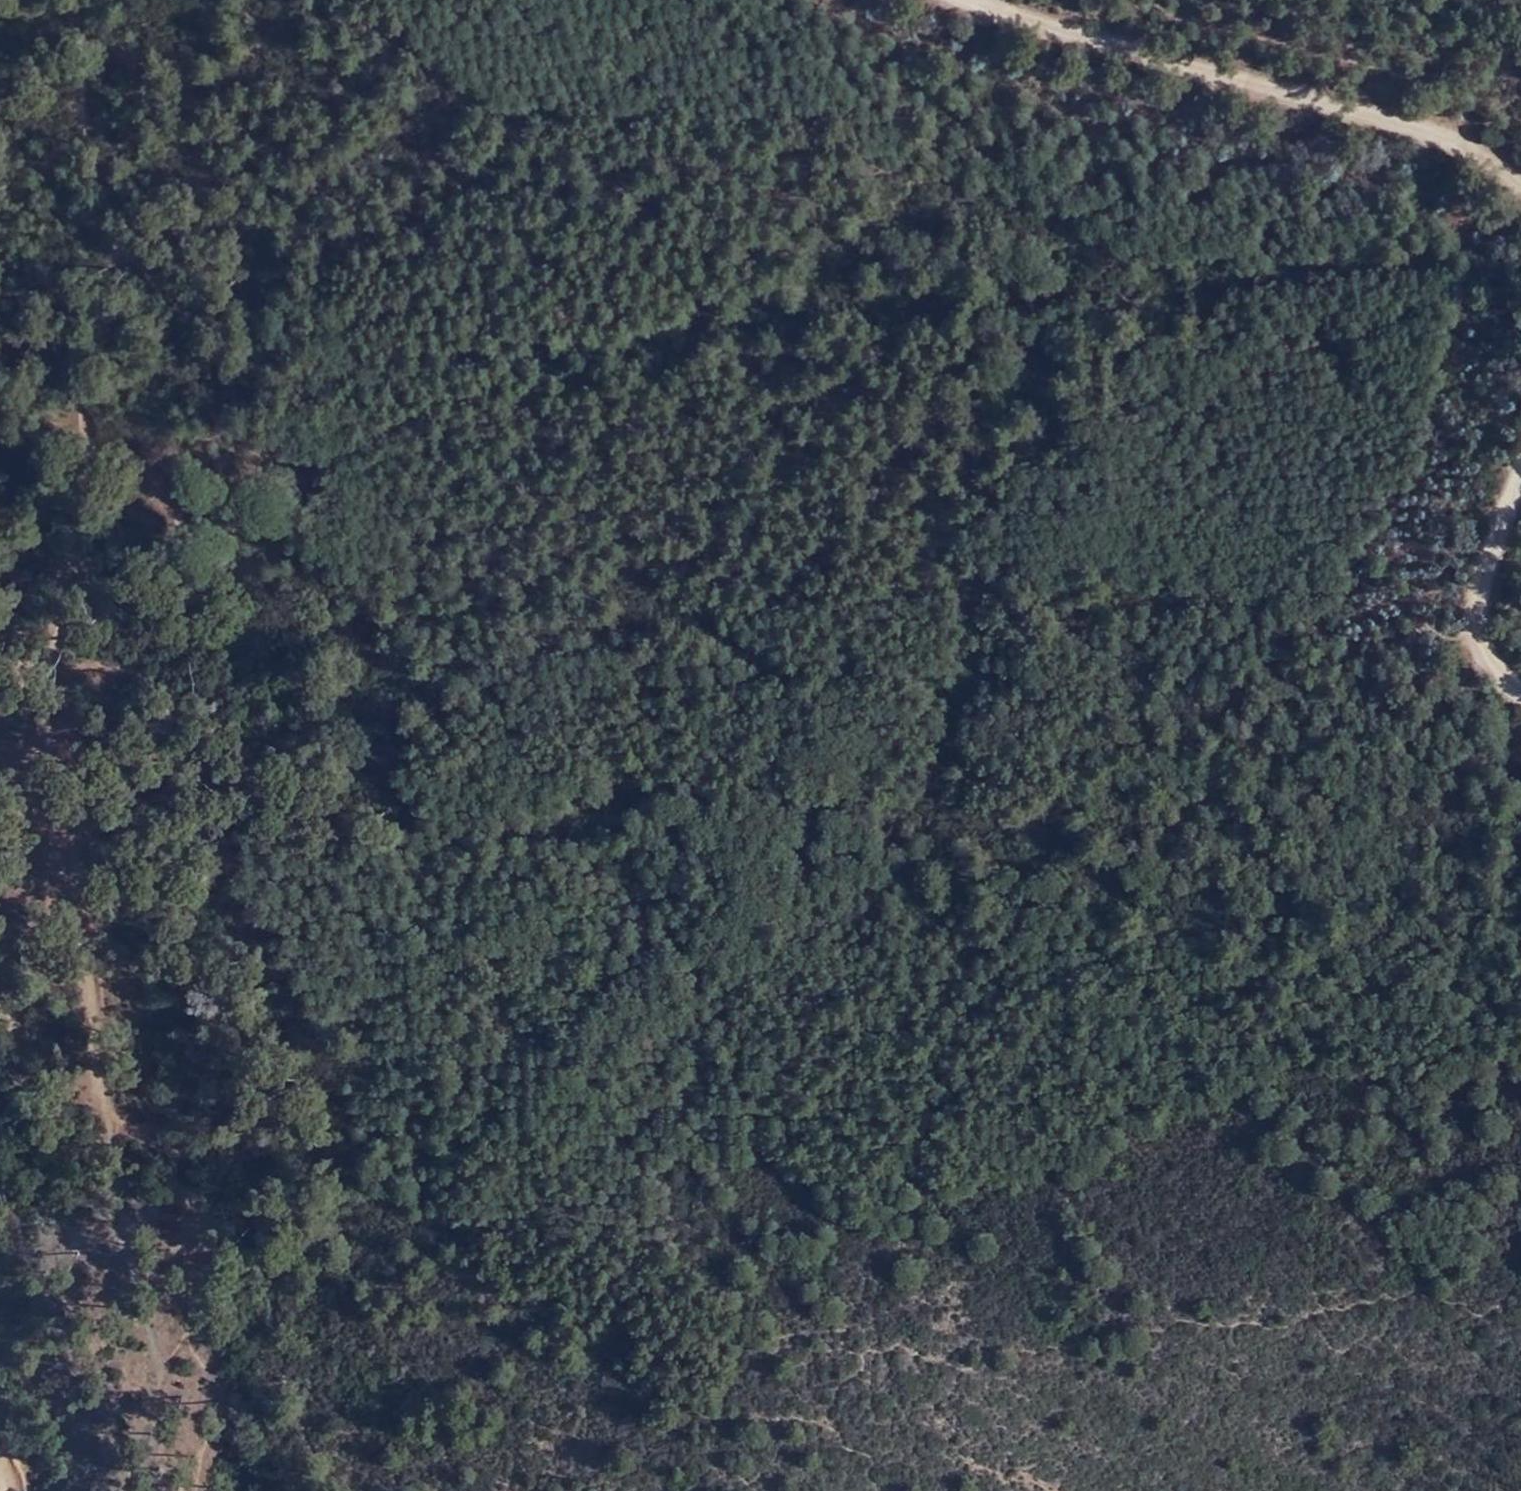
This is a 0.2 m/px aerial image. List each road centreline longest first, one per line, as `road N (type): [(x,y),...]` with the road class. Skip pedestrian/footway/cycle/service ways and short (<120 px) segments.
road 1 (track): [(976,0),(1450,140),(1520,182)]
road 2 (track): [(1520,474),(1479,611),(1495,666),(1520,693)]

